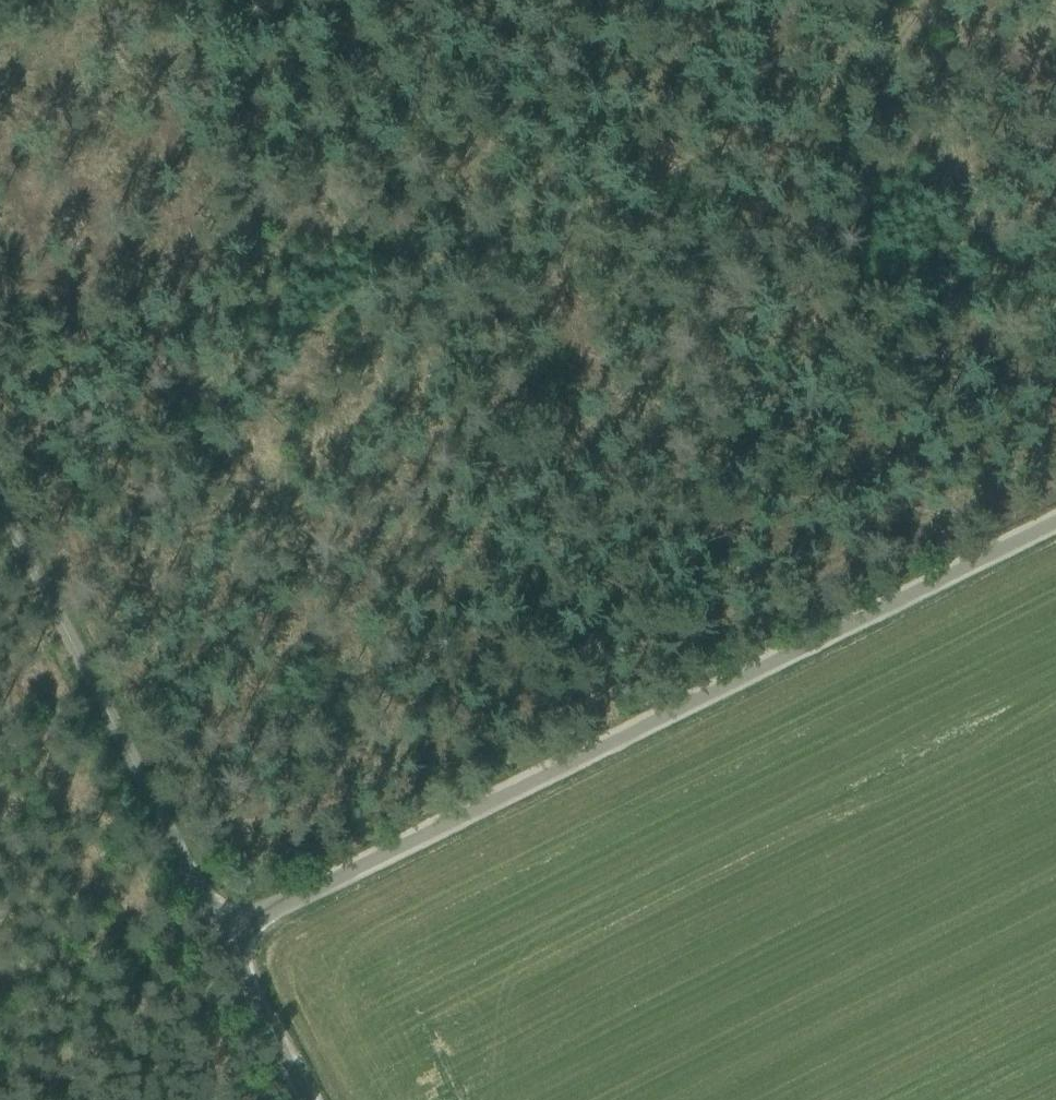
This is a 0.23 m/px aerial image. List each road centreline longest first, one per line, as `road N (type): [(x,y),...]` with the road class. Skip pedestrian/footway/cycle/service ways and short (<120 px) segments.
road 1 (track): [(0,474),(217,370),(412,255),(749,126),(911,33),(919,0)]
road 2 (unclassified): [(233,933),(1055,528)]
road 3 (track): [(636,735),(412,255),(319,128),(259,0)]
road 4 (unclassified): [(233,933),(0,481)]
road 5 (track): [(1055,305),(955,205),(940,78),(911,33)]
road 6 (track): [(233,933),(0,1056)]
road 7 (unclassified): [(317,1099),(233,933)]

